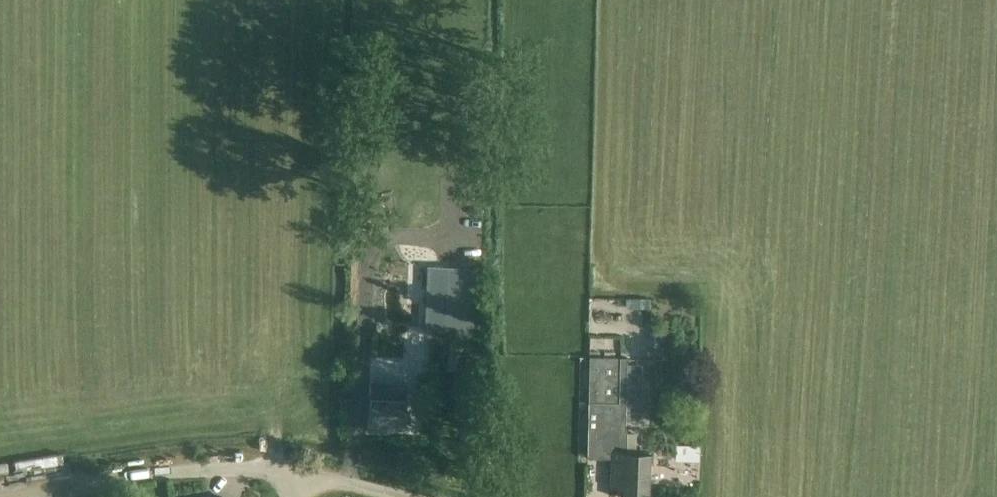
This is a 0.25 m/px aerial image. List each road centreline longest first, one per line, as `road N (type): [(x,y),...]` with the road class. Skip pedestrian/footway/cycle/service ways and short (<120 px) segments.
road 1 (unclassified): [(298,496),(308,476),(336,467),(421,496)]

